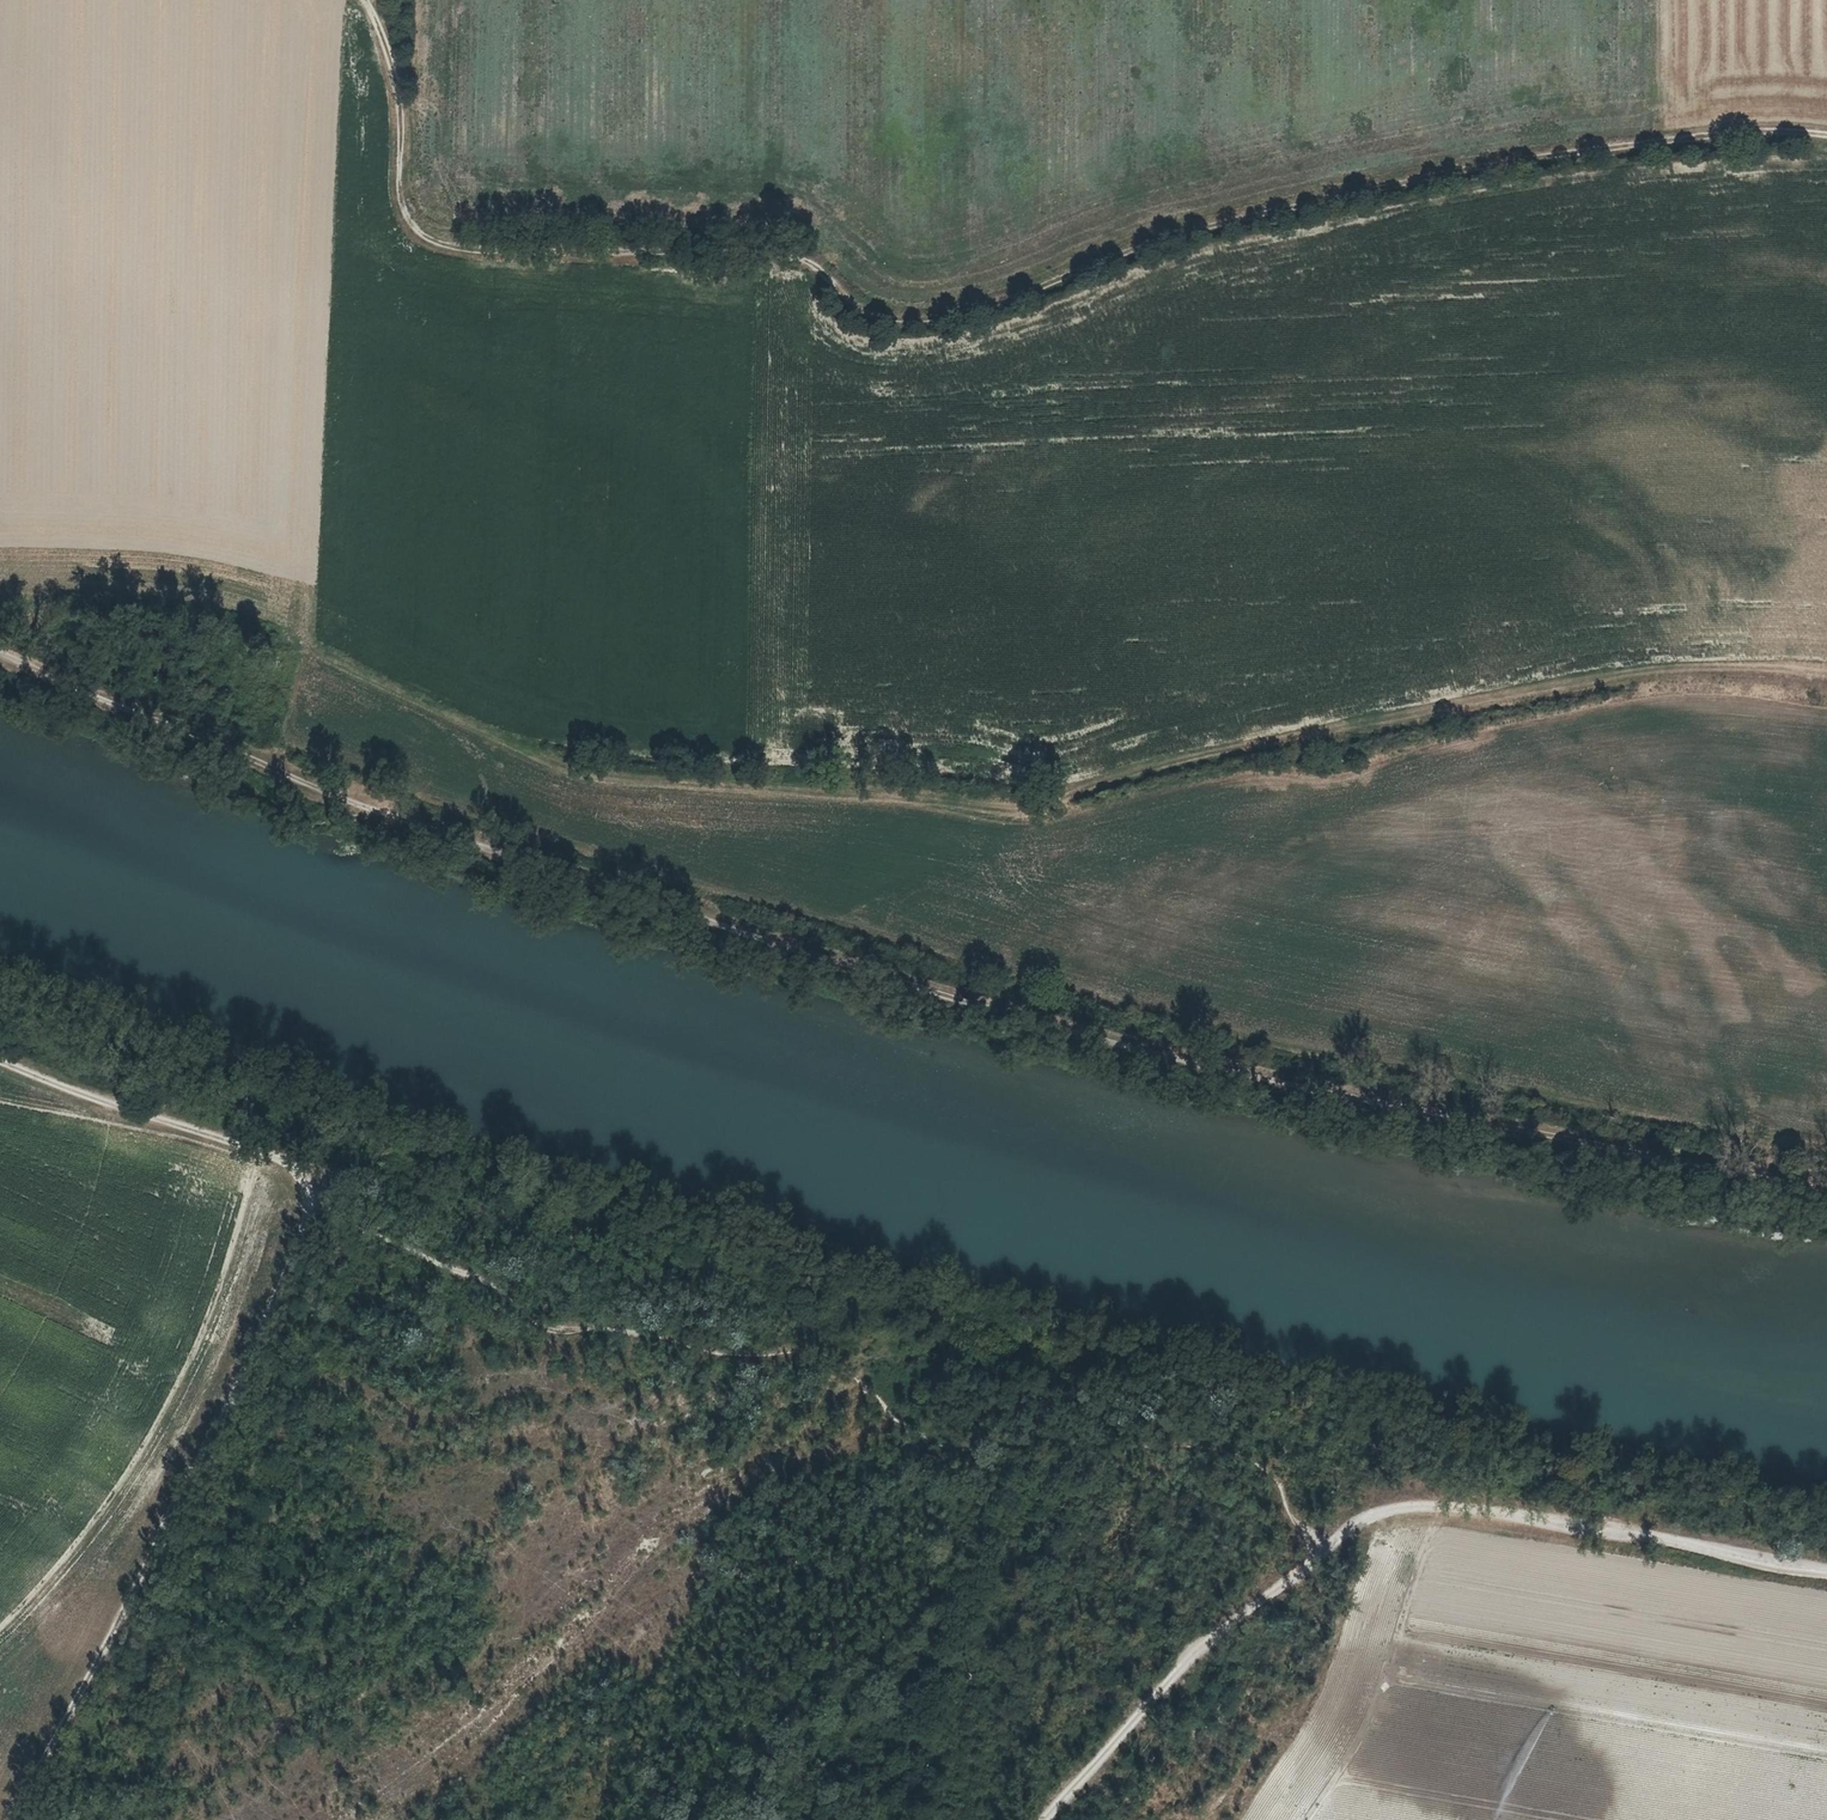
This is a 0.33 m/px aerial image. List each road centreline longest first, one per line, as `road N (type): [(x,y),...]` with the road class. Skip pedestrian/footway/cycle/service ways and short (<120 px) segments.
road 1 (track): [(1826,1191),(1641,1162),(963,1005),(468,854),(0,667)]
road 2 (track): [(366,0),(403,102),(397,201),(409,224),(434,242),(777,255),(826,274),(867,313),(896,319),(1002,303),(1137,246),(1502,161),(1741,131),(1826,133)]
road 3 (track): [(318,1198),(169,1544),(13,1819)]
road 4 (track): [(1331,1545),(1383,1516),(1420,1506),(1468,1507),(1826,1570)]
road 5 (track): [(1331,1545),(1203,1644),(1052,1819)]
road 6 (track): [(0,1058),(297,1159),(318,1198)]

